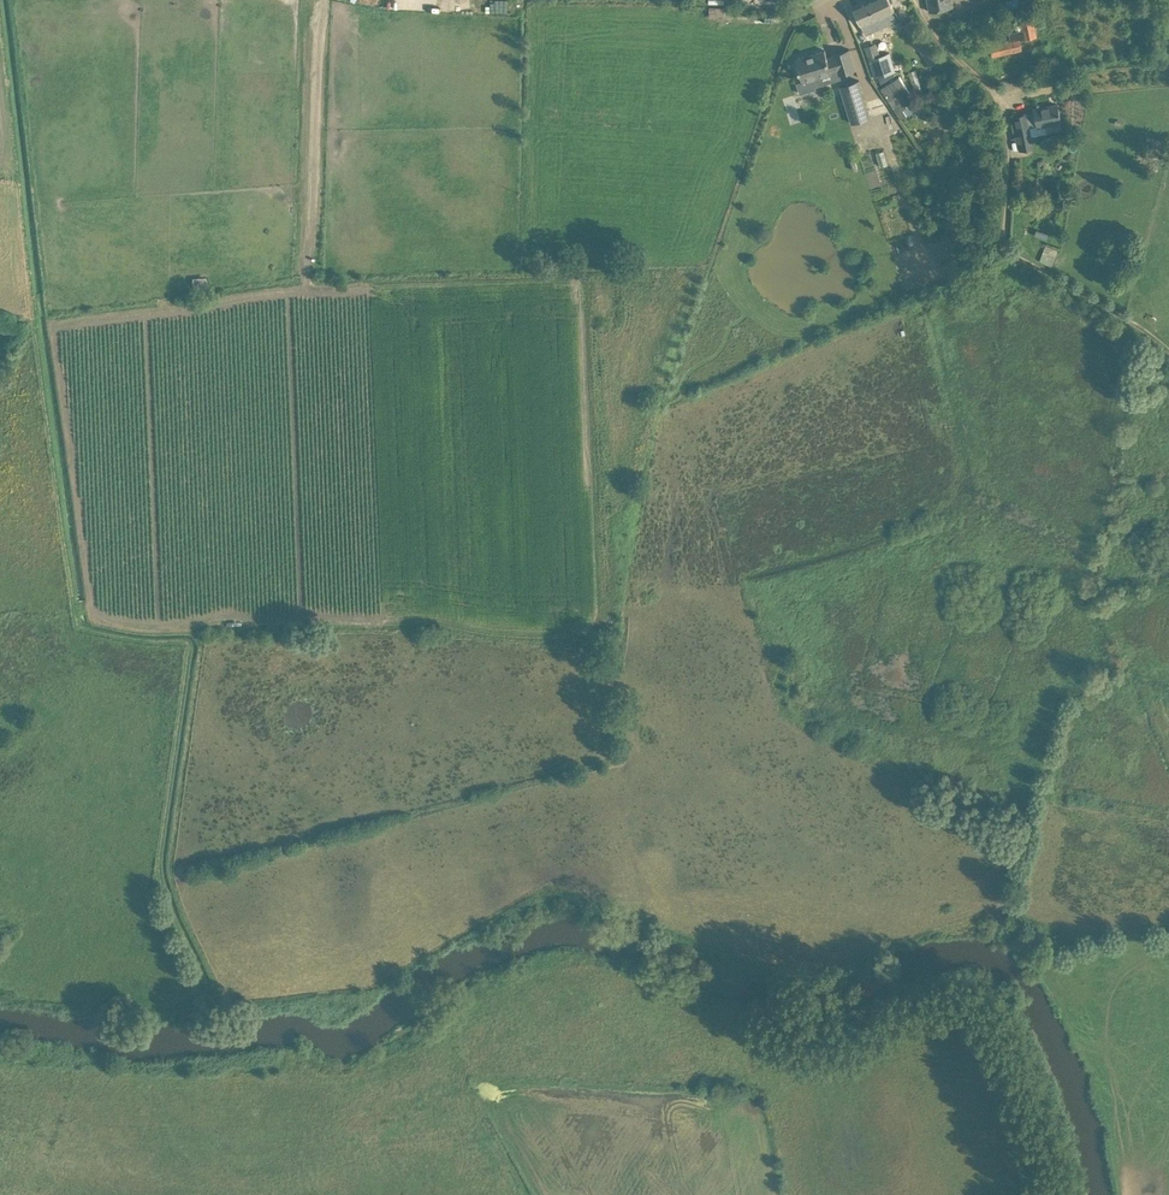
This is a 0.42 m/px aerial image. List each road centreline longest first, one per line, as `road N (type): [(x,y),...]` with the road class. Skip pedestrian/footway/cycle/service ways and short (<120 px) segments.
road 1 (track): [(1011,161),(1003,250),(1168,351)]

